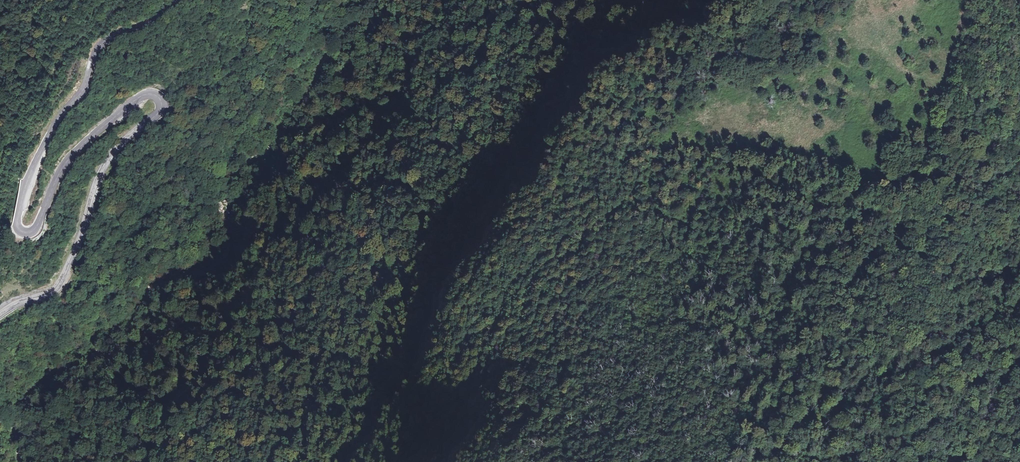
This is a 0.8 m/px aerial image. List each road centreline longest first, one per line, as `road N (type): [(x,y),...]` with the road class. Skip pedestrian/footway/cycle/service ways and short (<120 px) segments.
road 1 (tertiary): [(180,0),(109,37),(93,54),(84,87),(28,177),(16,231),(35,230),(80,144),(144,93),(162,105),(102,169),(53,291),(0,314)]
road 2 (track): [(980,227),(943,162),(977,111)]

